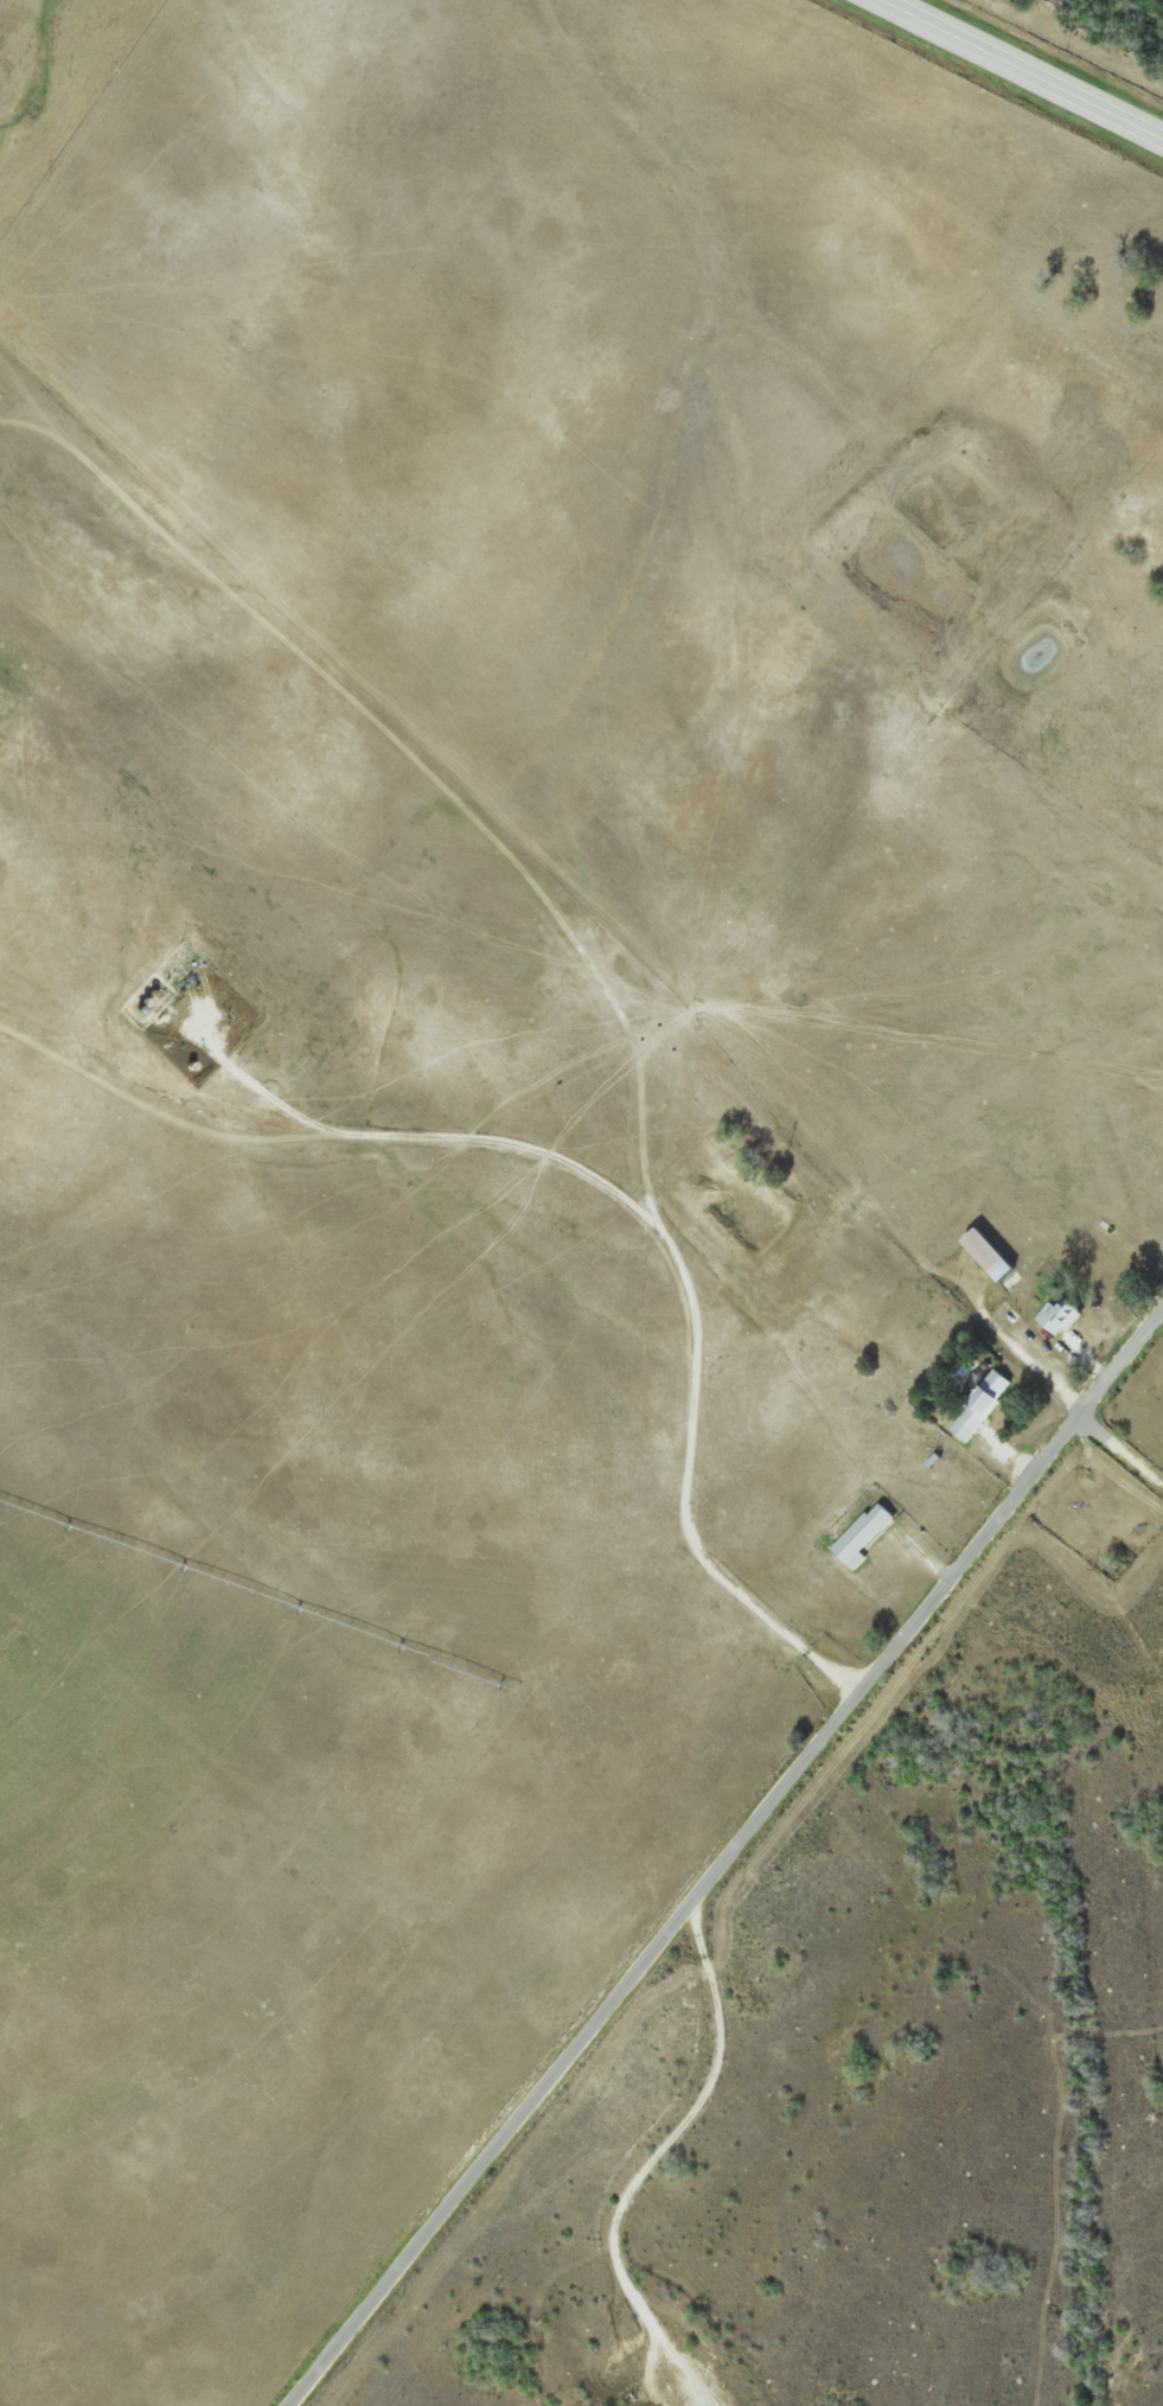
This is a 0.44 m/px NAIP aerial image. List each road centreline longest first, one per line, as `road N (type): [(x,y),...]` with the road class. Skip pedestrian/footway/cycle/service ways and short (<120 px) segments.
road 1 (residential): [(297,2405),(1162,1316)]
road 2 (primary): [(1162,132),(898,0)]

